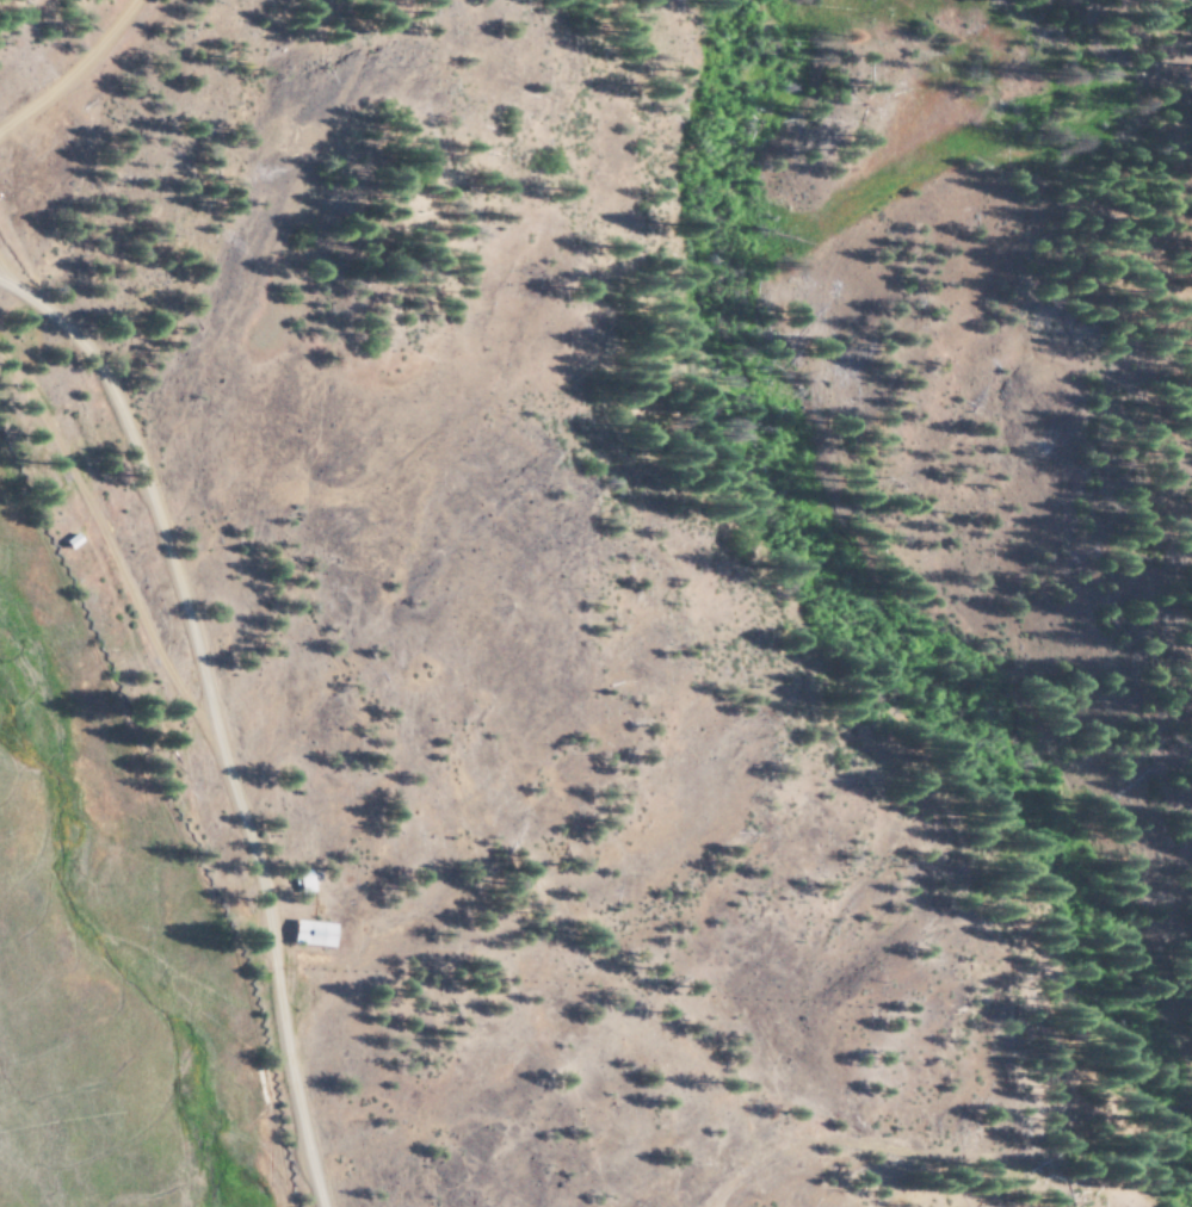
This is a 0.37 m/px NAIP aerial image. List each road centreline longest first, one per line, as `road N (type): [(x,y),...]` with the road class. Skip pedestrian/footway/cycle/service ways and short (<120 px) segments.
road 1 (residential): [(0,78),(140,490),(181,790),(320,984),(370,974),(560,866),(699,723),(823,679),(919,624)]
road 2 (residential): [(919,624),(915,552),(1003,0)]
road 3 (residential): [(357,1206),(327,1065),(320,984)]

